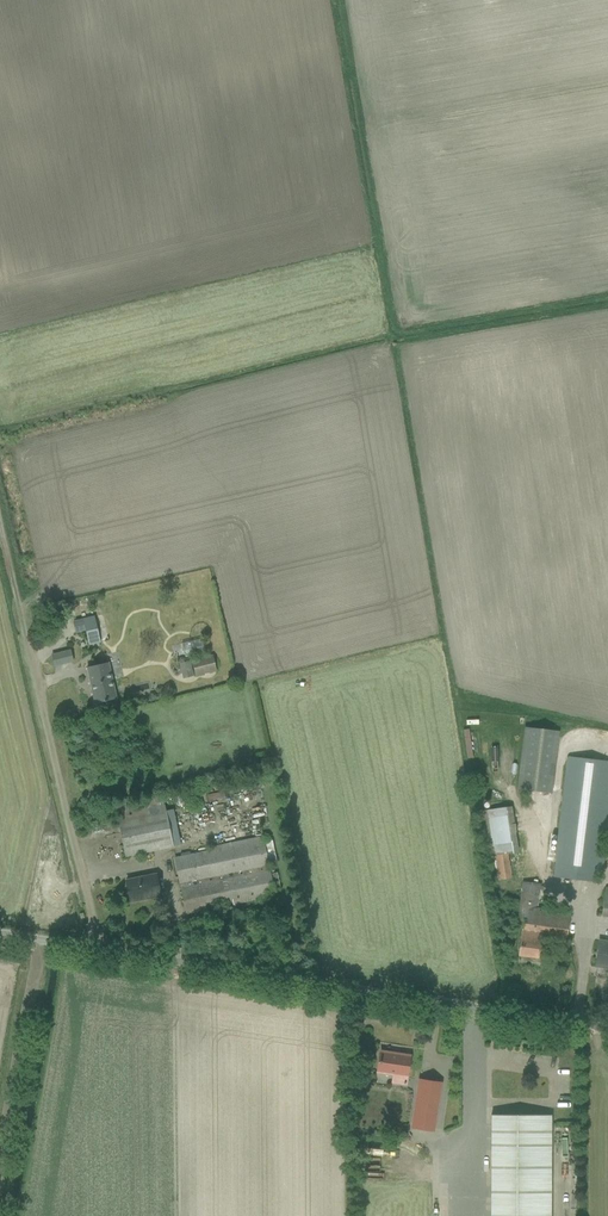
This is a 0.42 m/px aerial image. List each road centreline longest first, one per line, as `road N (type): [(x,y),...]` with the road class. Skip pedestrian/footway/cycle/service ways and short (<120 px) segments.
road 1 (unclassified): [(607,1036),(42,951)]
road 2 (track): [(101,958),(0,522)]
road 3 (unclassified): [(0,1192),(42,951)]

